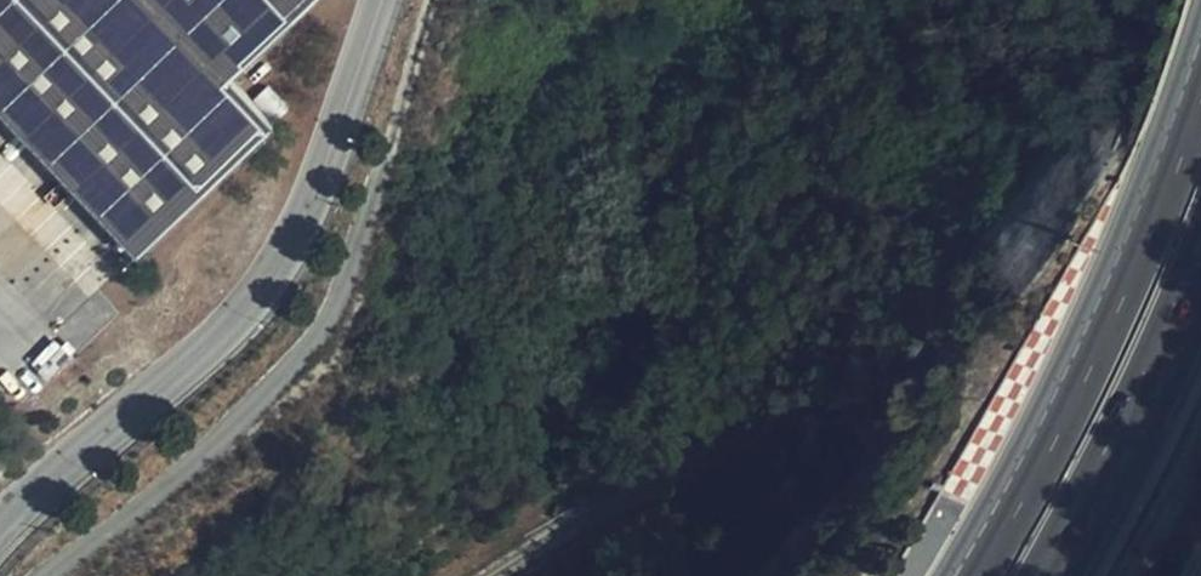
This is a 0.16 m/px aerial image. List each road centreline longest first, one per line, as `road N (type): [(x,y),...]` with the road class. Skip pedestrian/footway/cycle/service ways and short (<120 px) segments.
road 1 (unclassified): [(0,528),(223,338),(283,259),(382,0)]
road 2 (motorway): [(1200,72),(1156,199),(1075,382),(967,575)]
road 3 (motorway): [(1049,575),(1200,267)]
road 4 (track): [(435,0),(347,277)]

